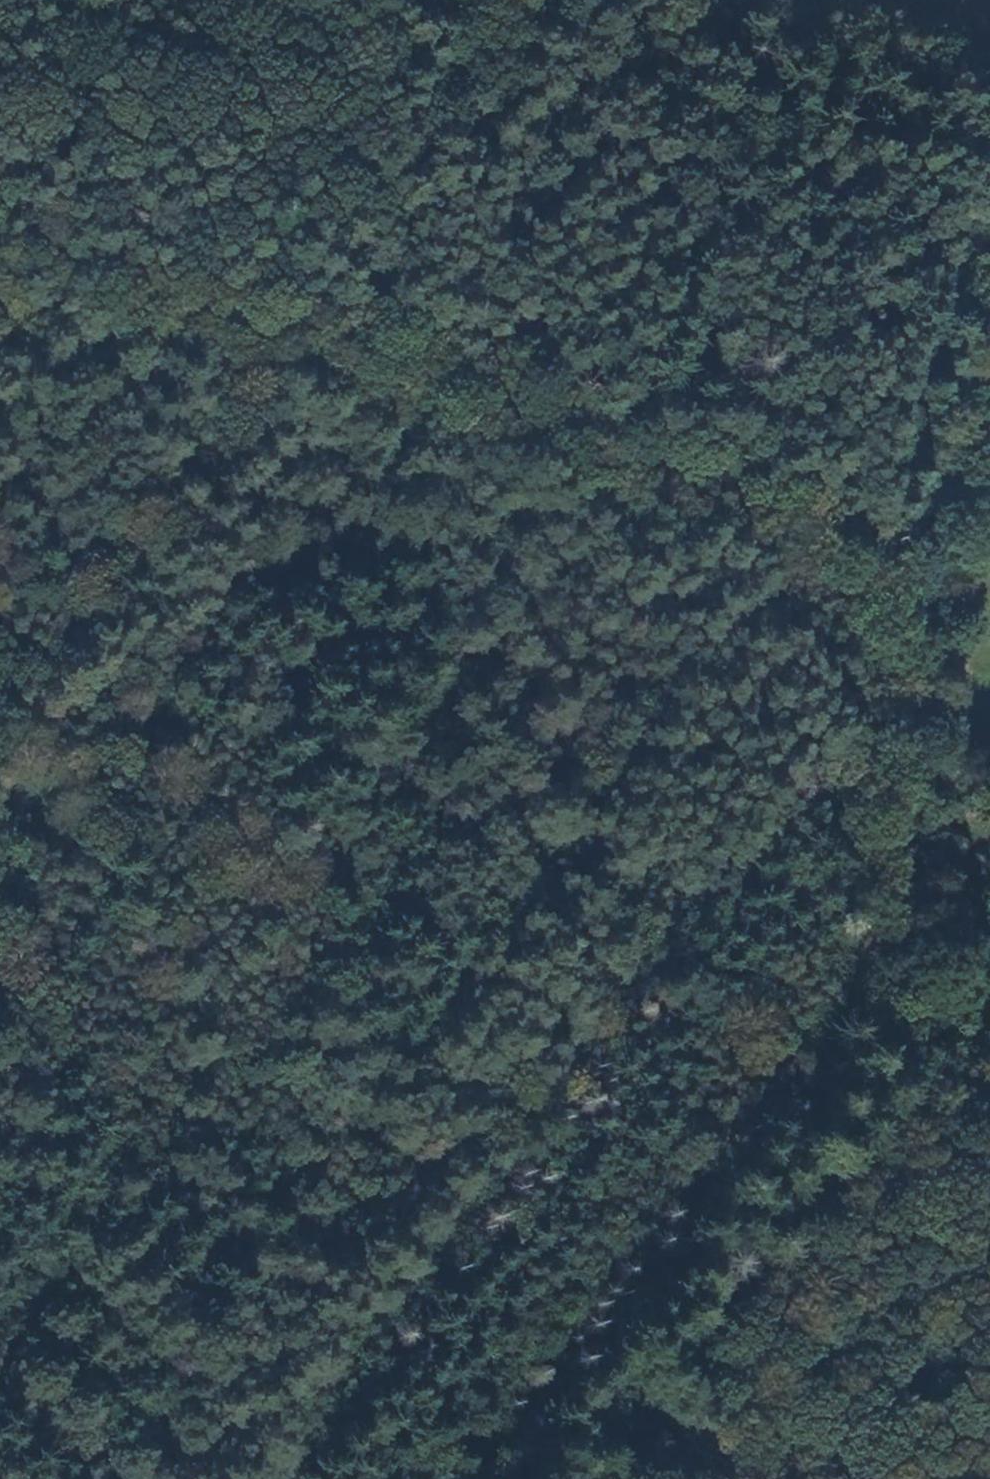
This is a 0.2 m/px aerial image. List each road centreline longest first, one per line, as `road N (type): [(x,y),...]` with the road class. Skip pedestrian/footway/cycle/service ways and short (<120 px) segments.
road 1 (track): [(0,168),(240,290),(399,344),(619,440),(932,621)]
road 2 (track): [(949,1016),(603,1478)]
road 3 (track): [(932,621),(900,911),(920,990),(949,1016),(989,1027)]
road 4 (track): [(989,385),(932,621)]

